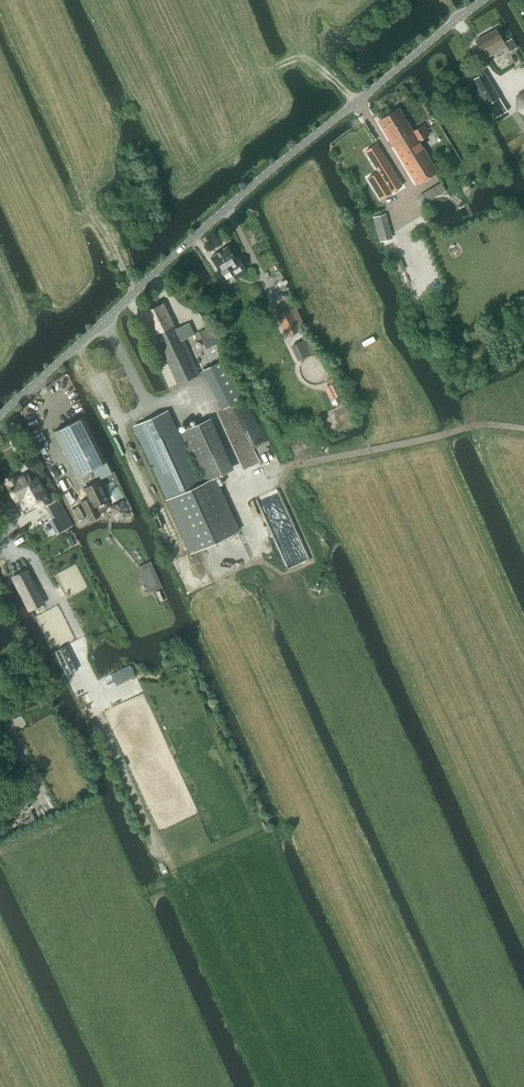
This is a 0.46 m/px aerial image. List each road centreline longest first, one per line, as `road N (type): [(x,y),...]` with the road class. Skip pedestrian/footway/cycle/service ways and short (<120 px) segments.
road 1 (unclassified): [(0,416),(260,178),(484,0)]
road 2 (track): [(198,387),(243,478),(465,427),(523,429)]

